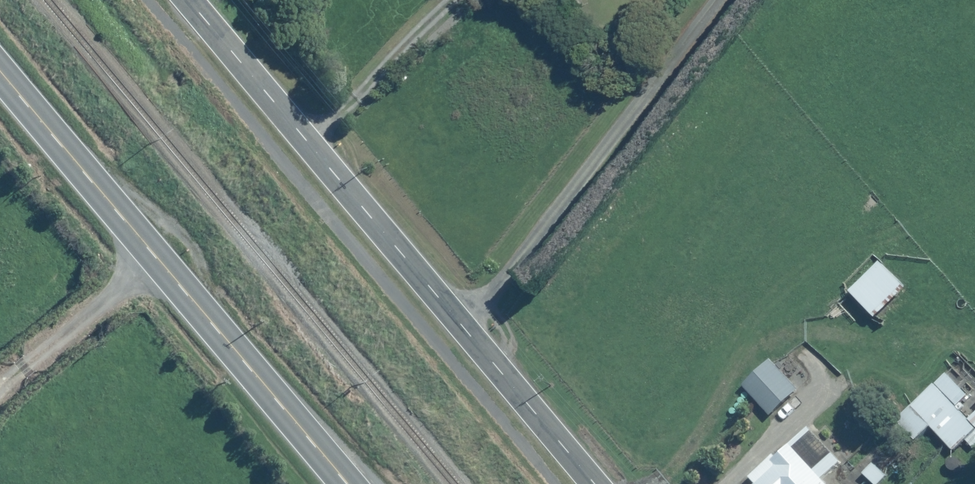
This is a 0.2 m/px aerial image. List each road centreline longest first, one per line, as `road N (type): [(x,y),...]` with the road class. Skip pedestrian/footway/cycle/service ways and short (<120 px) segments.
road 1 (tertiary): [(192,0),(599,483)]
road 2 (secondary): [(0,81),(337,483)]

